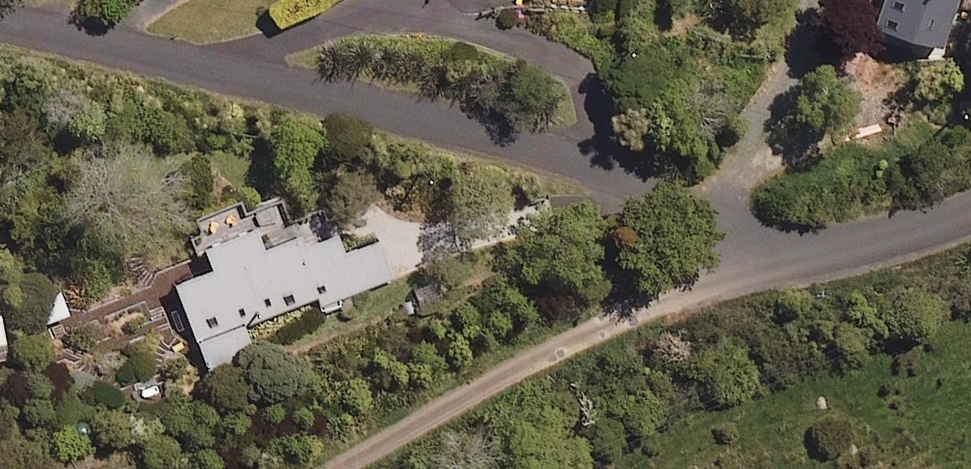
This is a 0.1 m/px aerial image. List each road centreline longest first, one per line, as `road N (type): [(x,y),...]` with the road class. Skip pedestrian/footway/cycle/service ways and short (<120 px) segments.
road 1 (residential): [(0,25),(480,135),(603,170),(765,236),(841,249)]
road 2 (residential): [(841,249),(574,338),(352,468)]
road 3 (residential): [(970,212),(841,249)]

